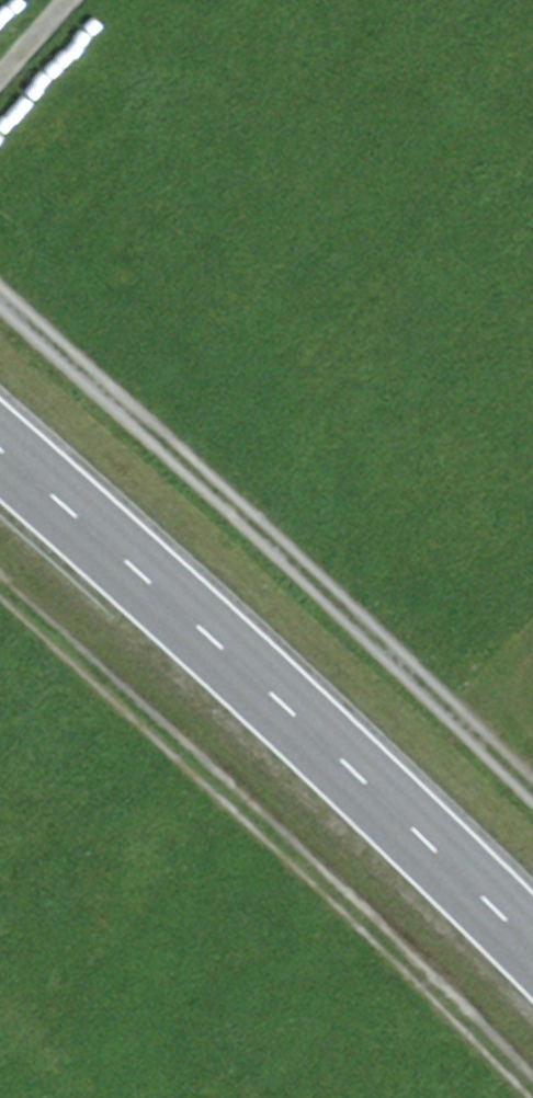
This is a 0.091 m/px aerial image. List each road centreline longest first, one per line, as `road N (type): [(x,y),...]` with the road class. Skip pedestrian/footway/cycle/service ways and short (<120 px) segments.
road 1 (primary): [(532,949),(203,624),(0,452)]
road 2 (track): [(532,775),(352,605),(0,299)]
road 3 (track): [(0,612),(532,1085)]

